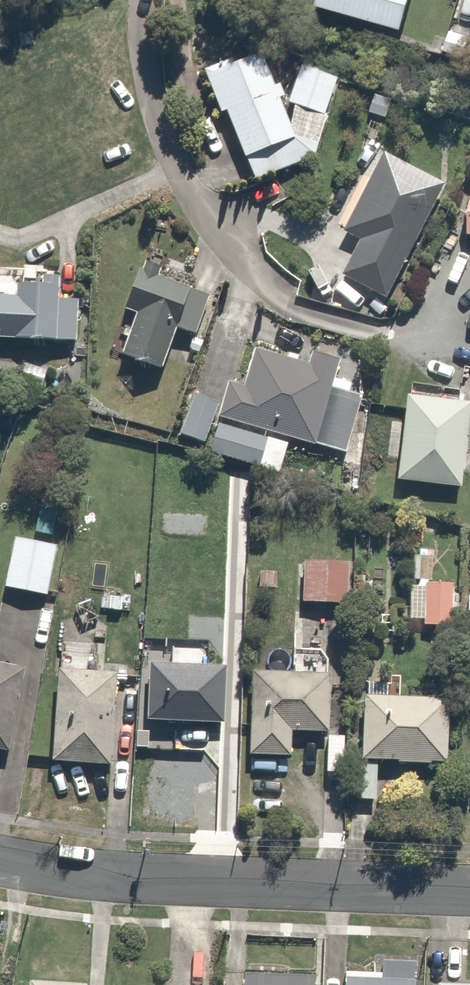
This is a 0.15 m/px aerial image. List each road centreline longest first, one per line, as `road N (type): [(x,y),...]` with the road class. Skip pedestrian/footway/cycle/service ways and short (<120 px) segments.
road 1 (tertiary): [(469,892),(77,876),(0,862)]

